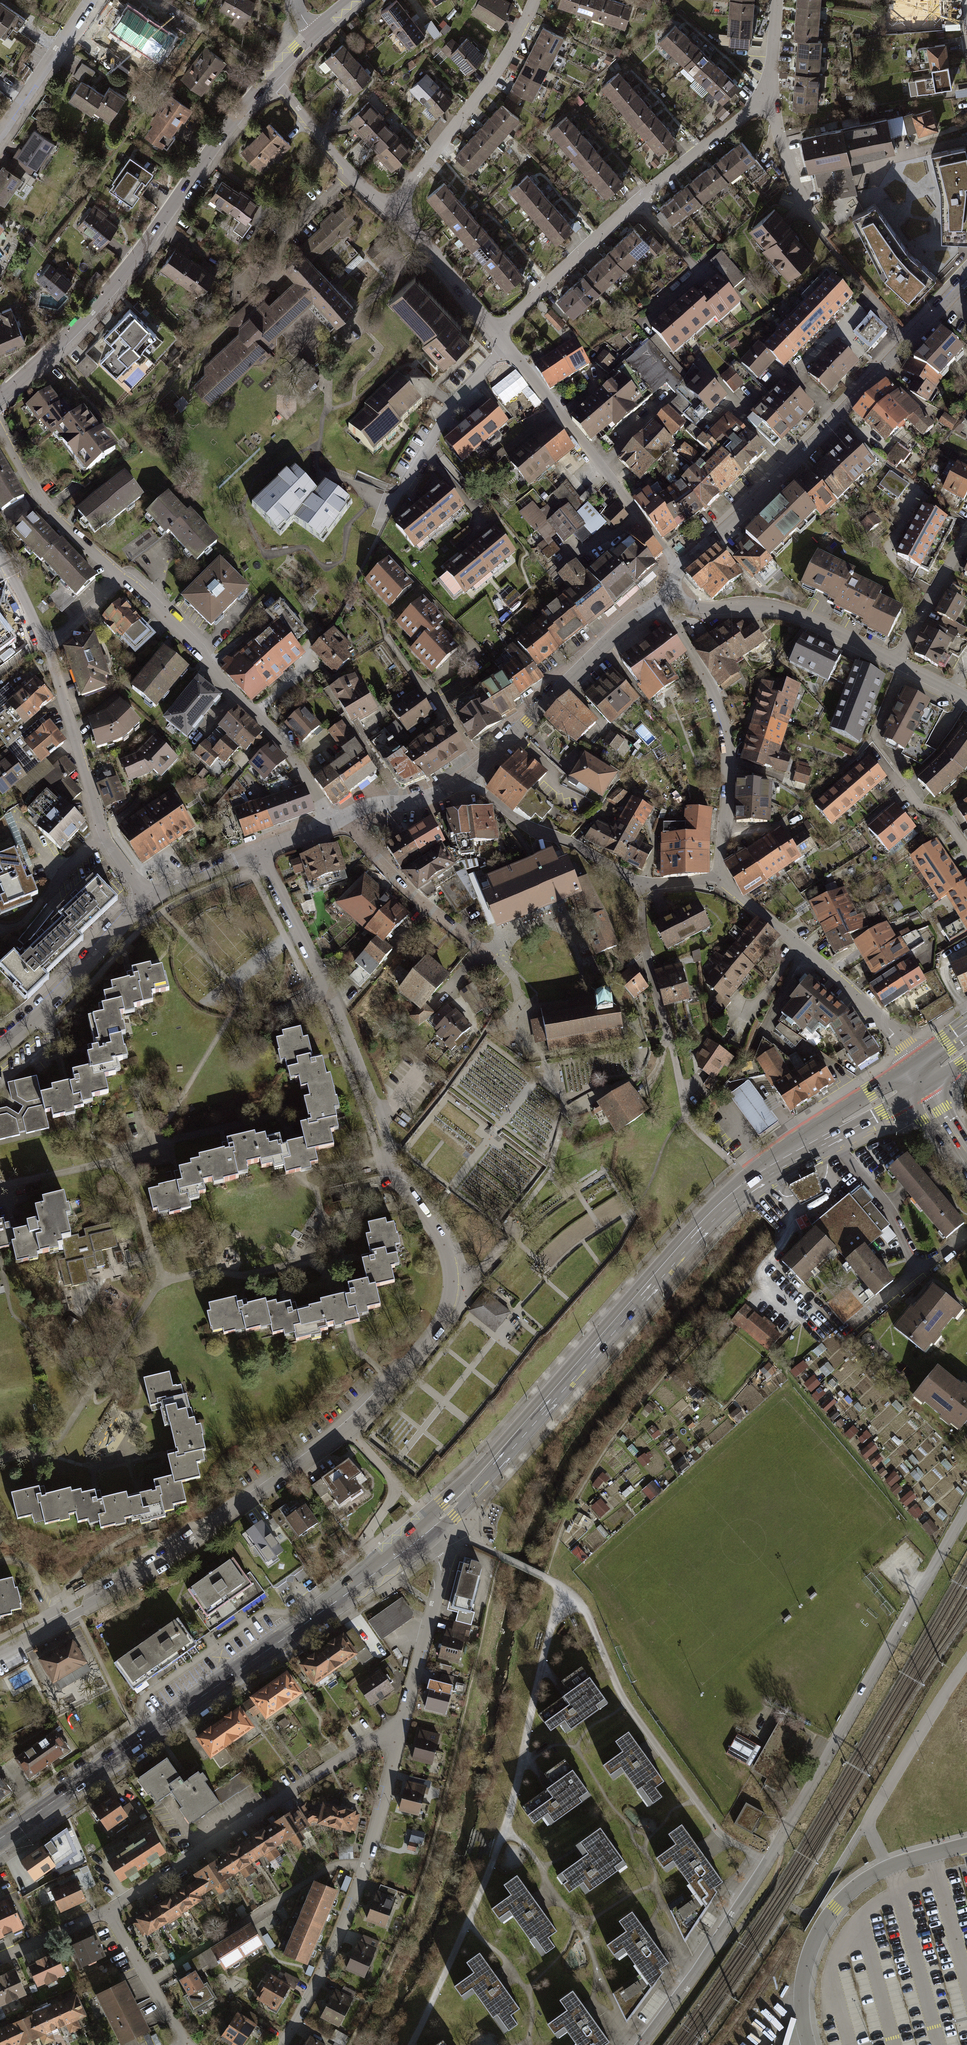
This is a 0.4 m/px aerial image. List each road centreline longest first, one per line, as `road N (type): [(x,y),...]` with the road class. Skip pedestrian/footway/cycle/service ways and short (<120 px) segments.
road 1 (residential): [(0,1654),(75,1614),(349,1428),(448,1305),(445,1249),(394,1184),(378,1115),(331,997),(258,852)]
road 2 (residential): [(643,2044),(768,1861),(966,1509)]
road 3 (primary): [(420,1536),(716,1209),(842,1122)]
road 4 (primary): [(0,1839),(420,1536)]
road 5 (tertiary): [(0,396),(121,279),(270,76)]
road 6 (residential): [(681,568),(788,468),(966,277)]
road 7 (residential): [(0,557),(45,648),(103,833),(152,897)]
road 8 (residential): [(773,98),(647,193),(496,332)]
road 9 (residential): [(109,1912),(402,1720)]
road 10 (residential): [(122,582),(199,649),(211,672),(281,744),(330,822)]
road 11 (residential): [(658,605),(701,669),(728,739),(722,884)]
road 12 (residential): [(810,2044),(803,1977),(835,1907),(888,1867),(966,1844)]
road 13 (residential): [(681,568),(507,346)]
road 14 (residential): [(722,884),(628,880),(519,821),(472,779)]
road 15 (residential): [(722,884),(882,1021),(913,1068)]
road 16 (residential): [(390,210),(497,70),(535,0)]
road 17 (residential): [(472,779),(619,631),(658,605)]
road 18 (residential): [(150,1983),(336,1864),(368,1864)]
road 19 (residential): [(672,590),(695,606),(789,611),(898,661)]
road 20 (residential): [(379,524),(454,405),(507,346)]
road 21 (residential): [(0,1049),(152,897)]
road 22 (residential): [(483,952),(397,884),(351,832),(330,822)]
road 23 (residential): [(283,2044),(328,1962),(368,1864)]
road 24 (residential): [(122,582),(53,516),(0,431)]
road 25 (residential): [(402,1720),(441,1571),(420,1536)]
road 26 (residential): [(390,210),(270,76)]
road 27 (residential): [(0,136),(94,0)]
road 28 (residential): [(496,332),(390,210)]
road 29 (residential): [(330,822),(472,779)]
road 30 (residential): [(368,1864),(402,1720)]
road 31 (residential): [(966,853),(942,815),(921,808),(867,749)]
road 32 (residential): [(773,98),(792,173),(825,234)]
road 33 (residential): [(898,661),(966,533)]

